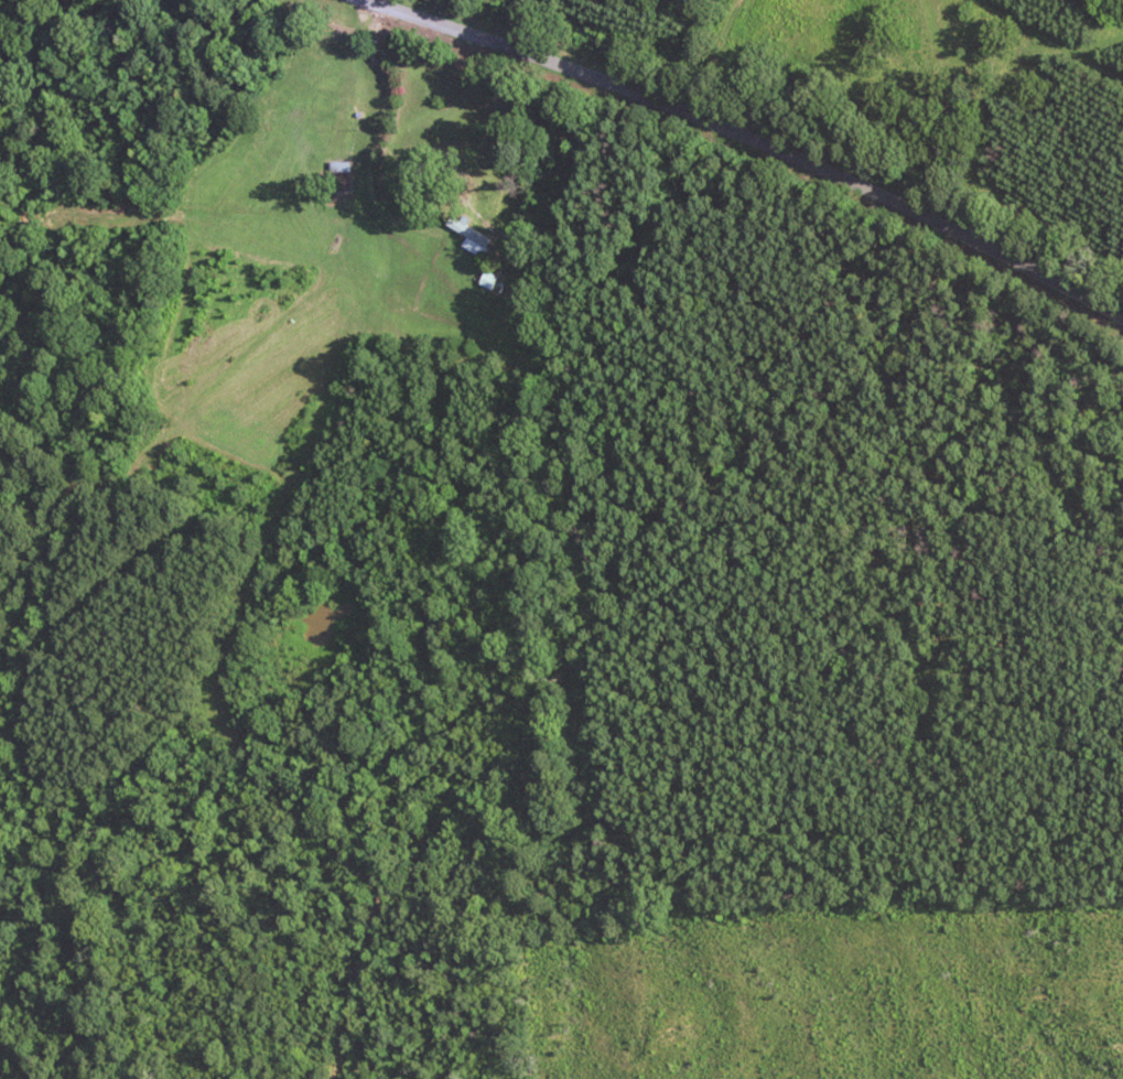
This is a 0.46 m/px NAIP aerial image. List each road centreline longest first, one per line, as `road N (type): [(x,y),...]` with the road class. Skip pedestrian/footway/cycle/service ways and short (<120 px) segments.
road 1 (secondary): [(1122,317),(852,182),(682,111),(367,0)]

